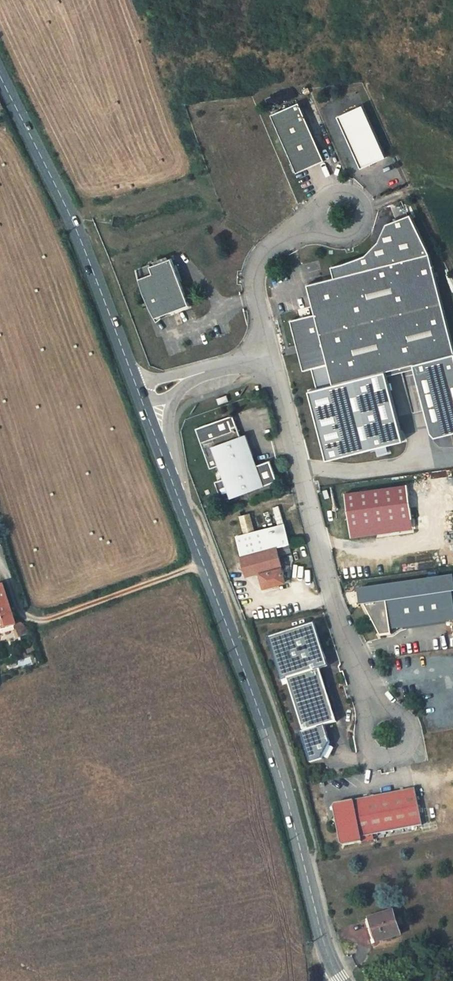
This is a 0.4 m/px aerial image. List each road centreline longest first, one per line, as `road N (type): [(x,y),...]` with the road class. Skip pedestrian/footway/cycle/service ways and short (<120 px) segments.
road 1 (primary): [(139,398),(276,760),(321,939),(343,980)]
road 2 (residential): [(273,350),(388,727)]
road 3 (primary): [(0,76),(71,215),(139,398)]
road 4 (residential): [(343,216),(259,290),(273,350)]
road 5 (residential): [(139,398),(273,350)]

